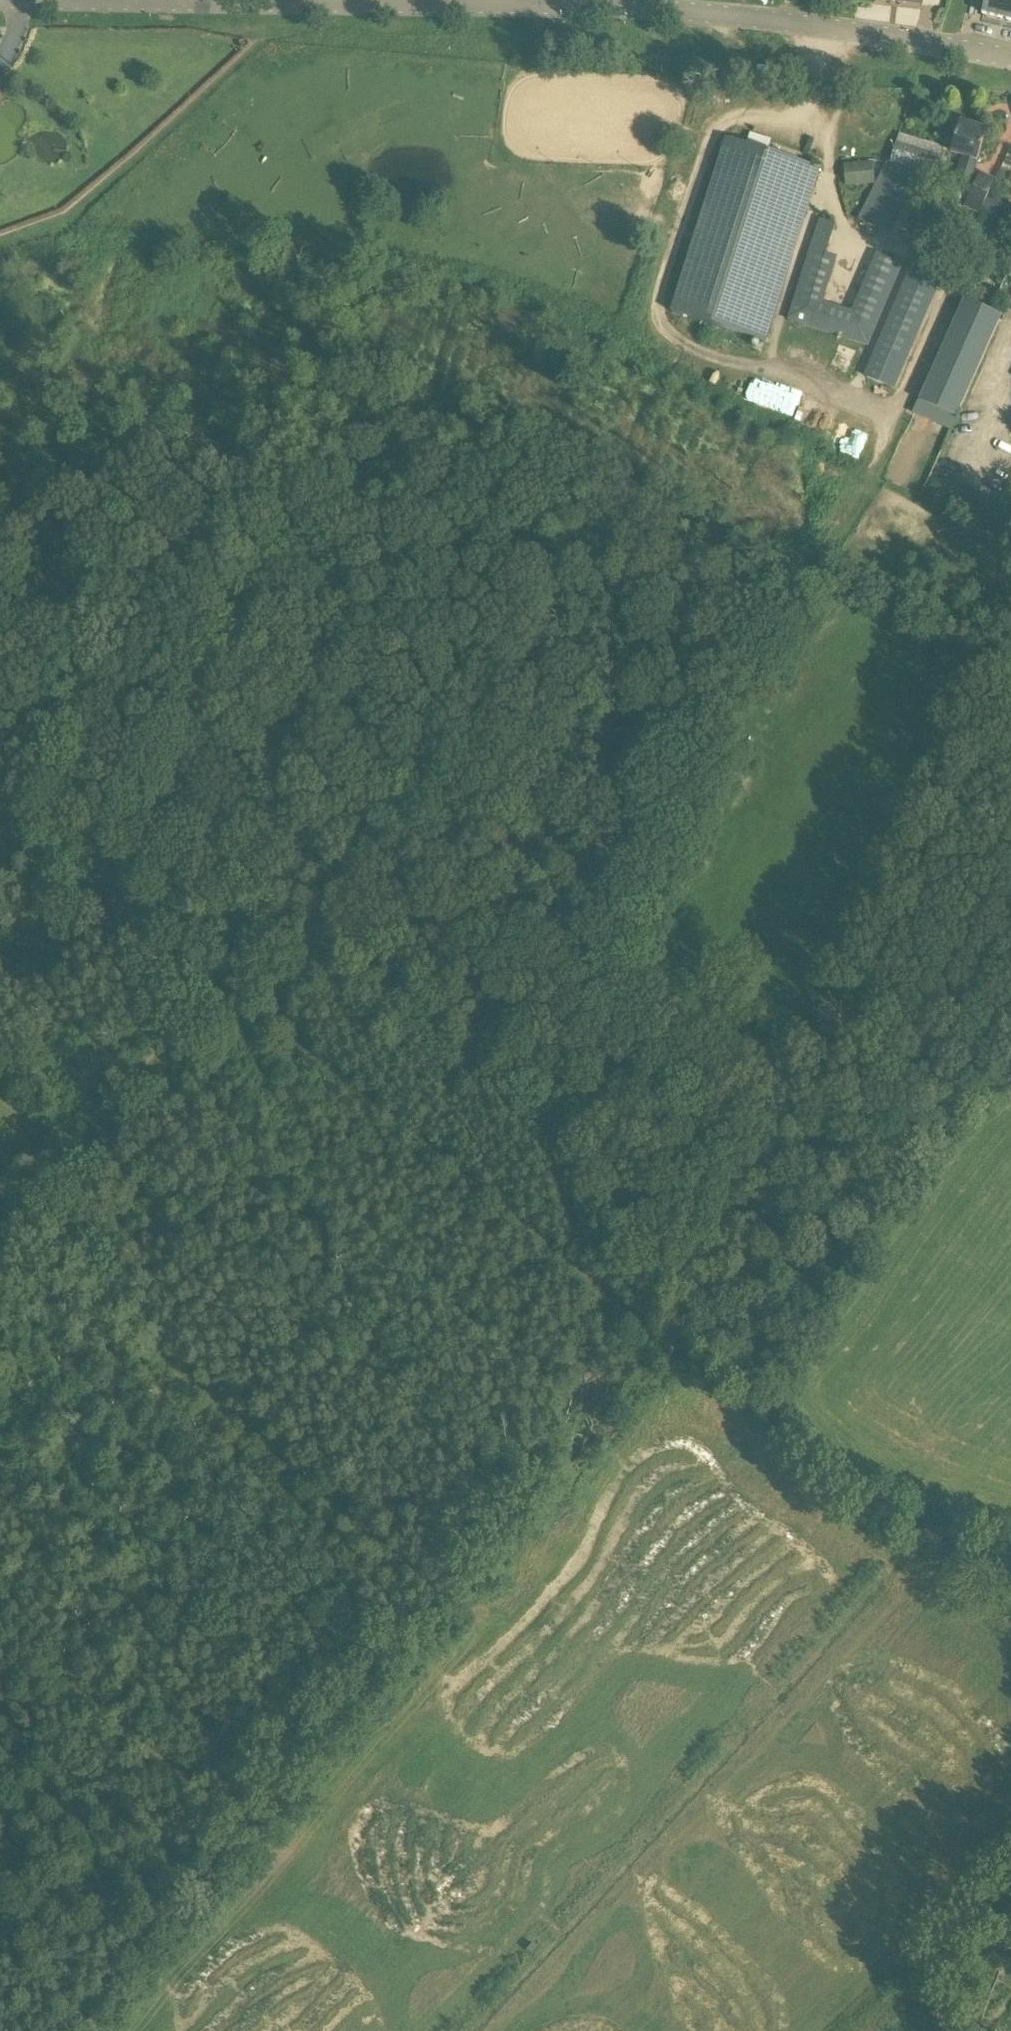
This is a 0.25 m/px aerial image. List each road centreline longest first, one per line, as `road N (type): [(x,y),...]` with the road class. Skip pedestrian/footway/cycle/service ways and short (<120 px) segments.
road 1 (secondary): [(1010,59),(768,22),(573,8)]
road 2 (secondary): [(573,8),(144,0)]

